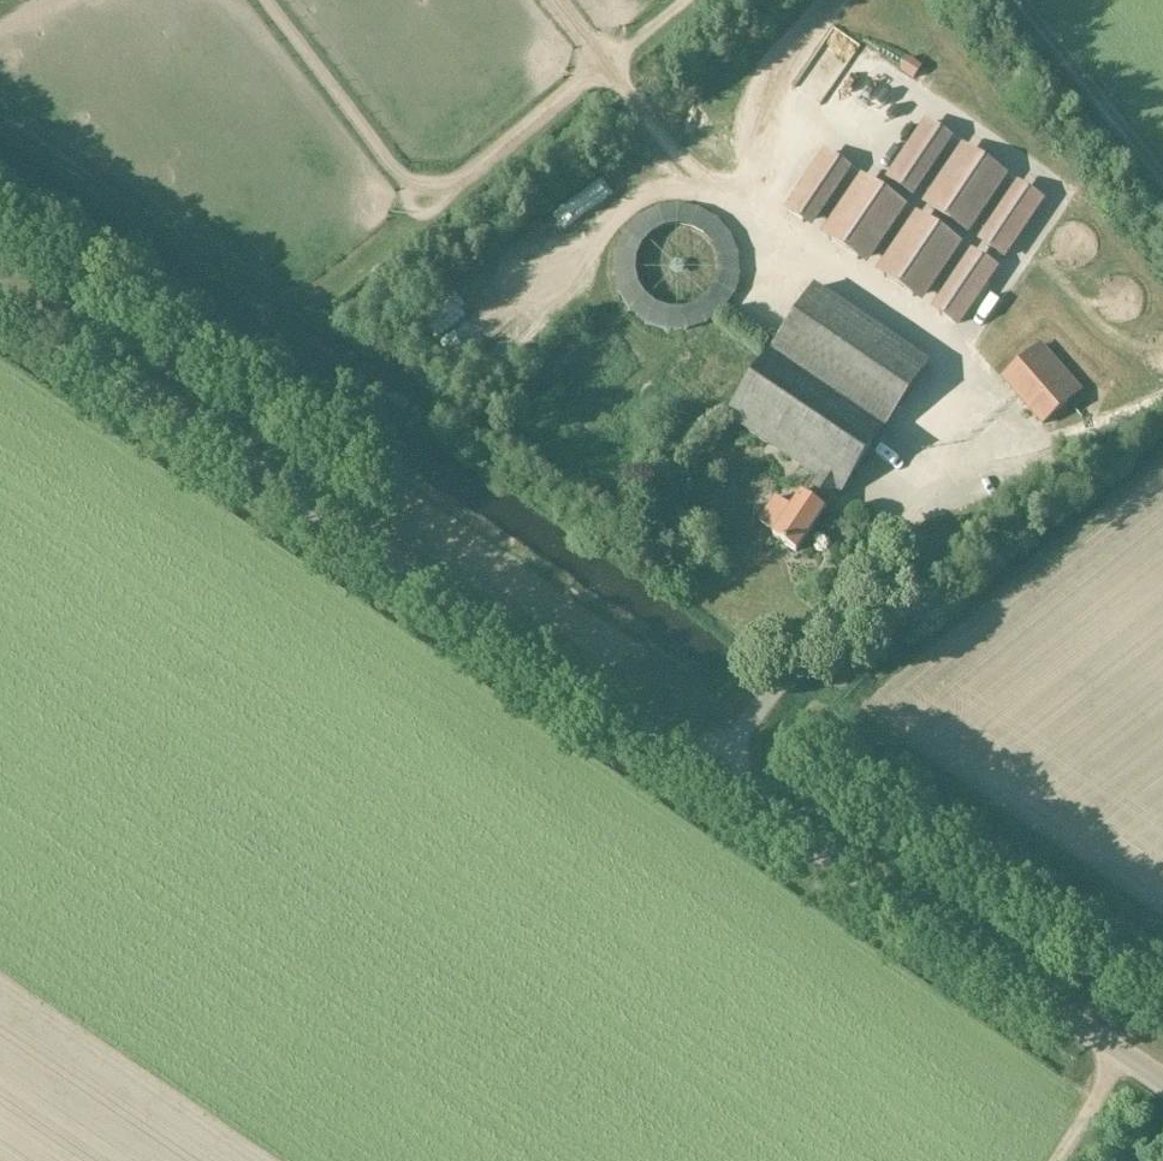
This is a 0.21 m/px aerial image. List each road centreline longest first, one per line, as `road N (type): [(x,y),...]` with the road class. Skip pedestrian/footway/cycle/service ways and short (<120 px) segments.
road 1 (unclassified): [(1162,1083),(0,294)]

